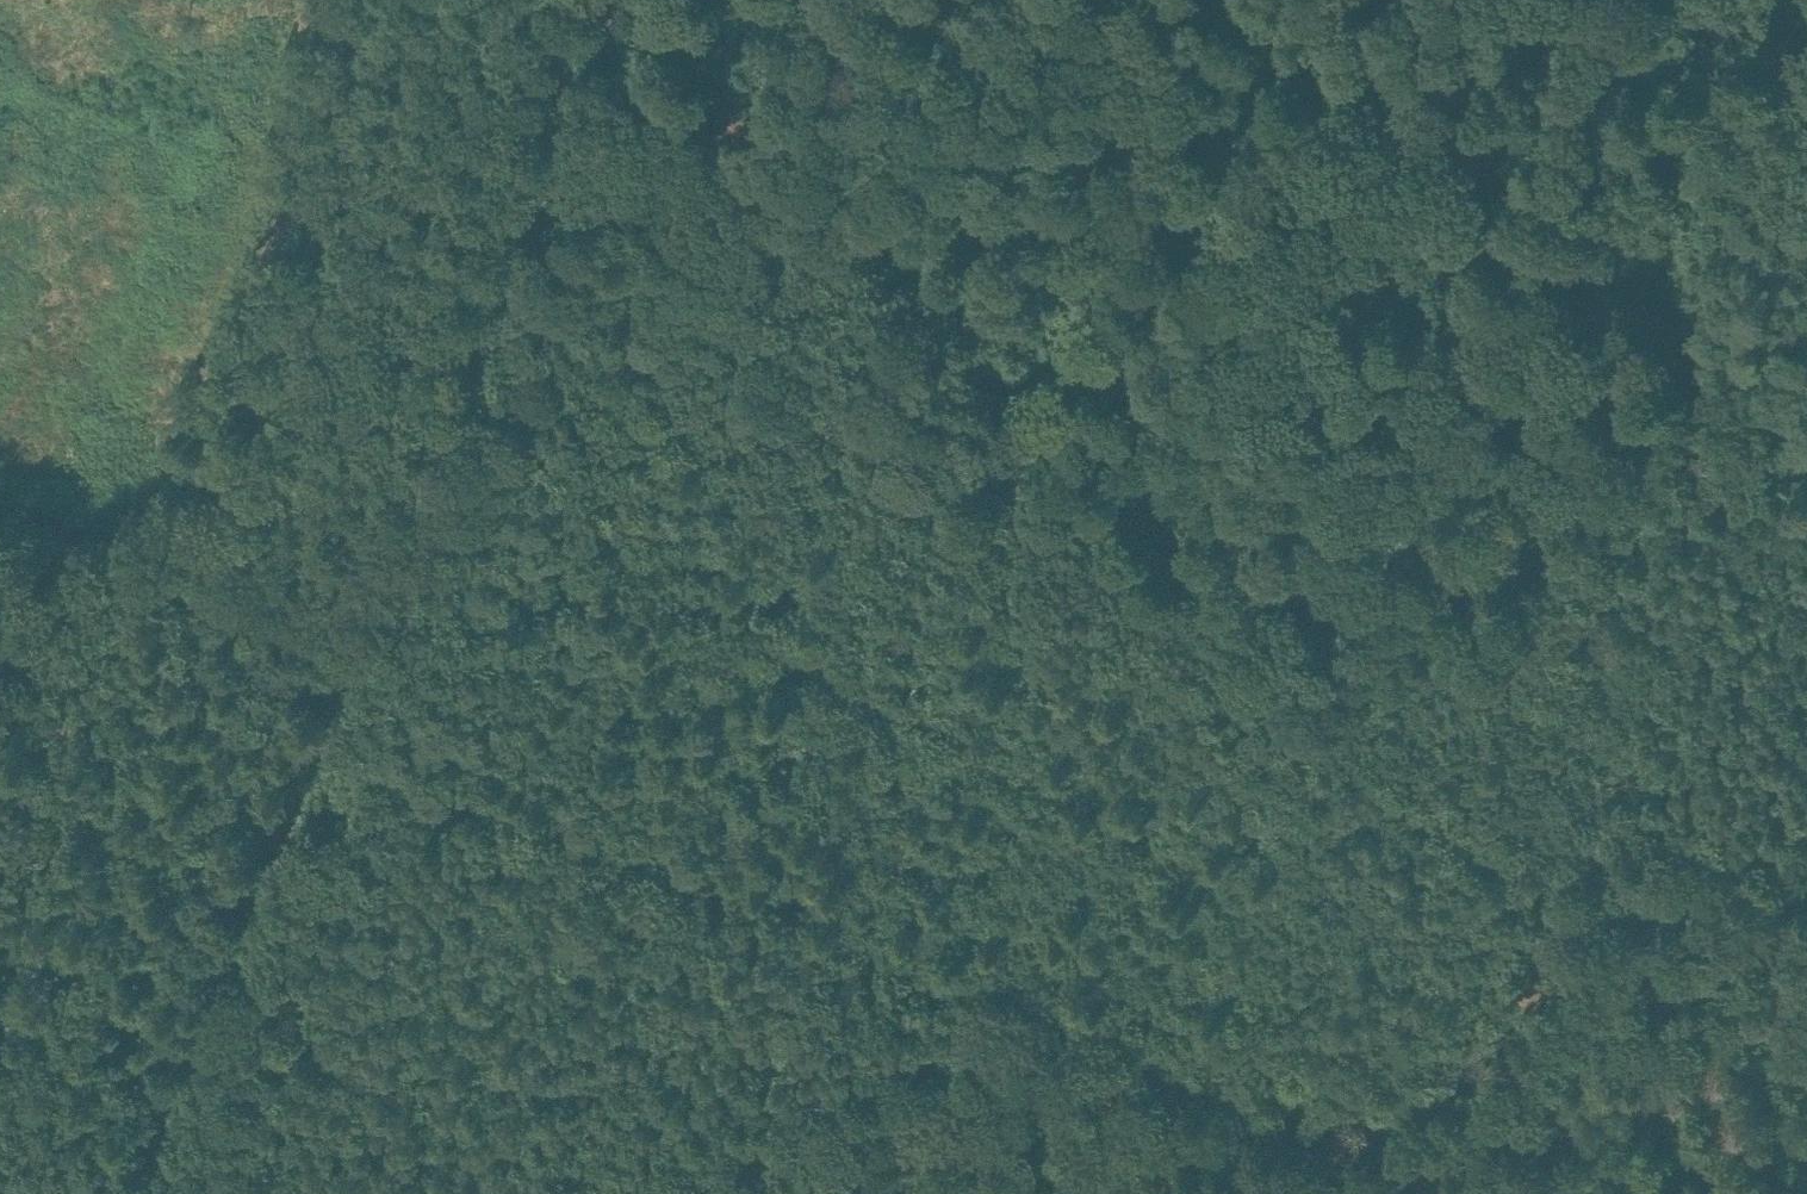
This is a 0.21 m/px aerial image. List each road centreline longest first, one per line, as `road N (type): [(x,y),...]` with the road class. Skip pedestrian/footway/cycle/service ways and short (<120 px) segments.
road 1 (track): [(105,1193),(592,0)]

